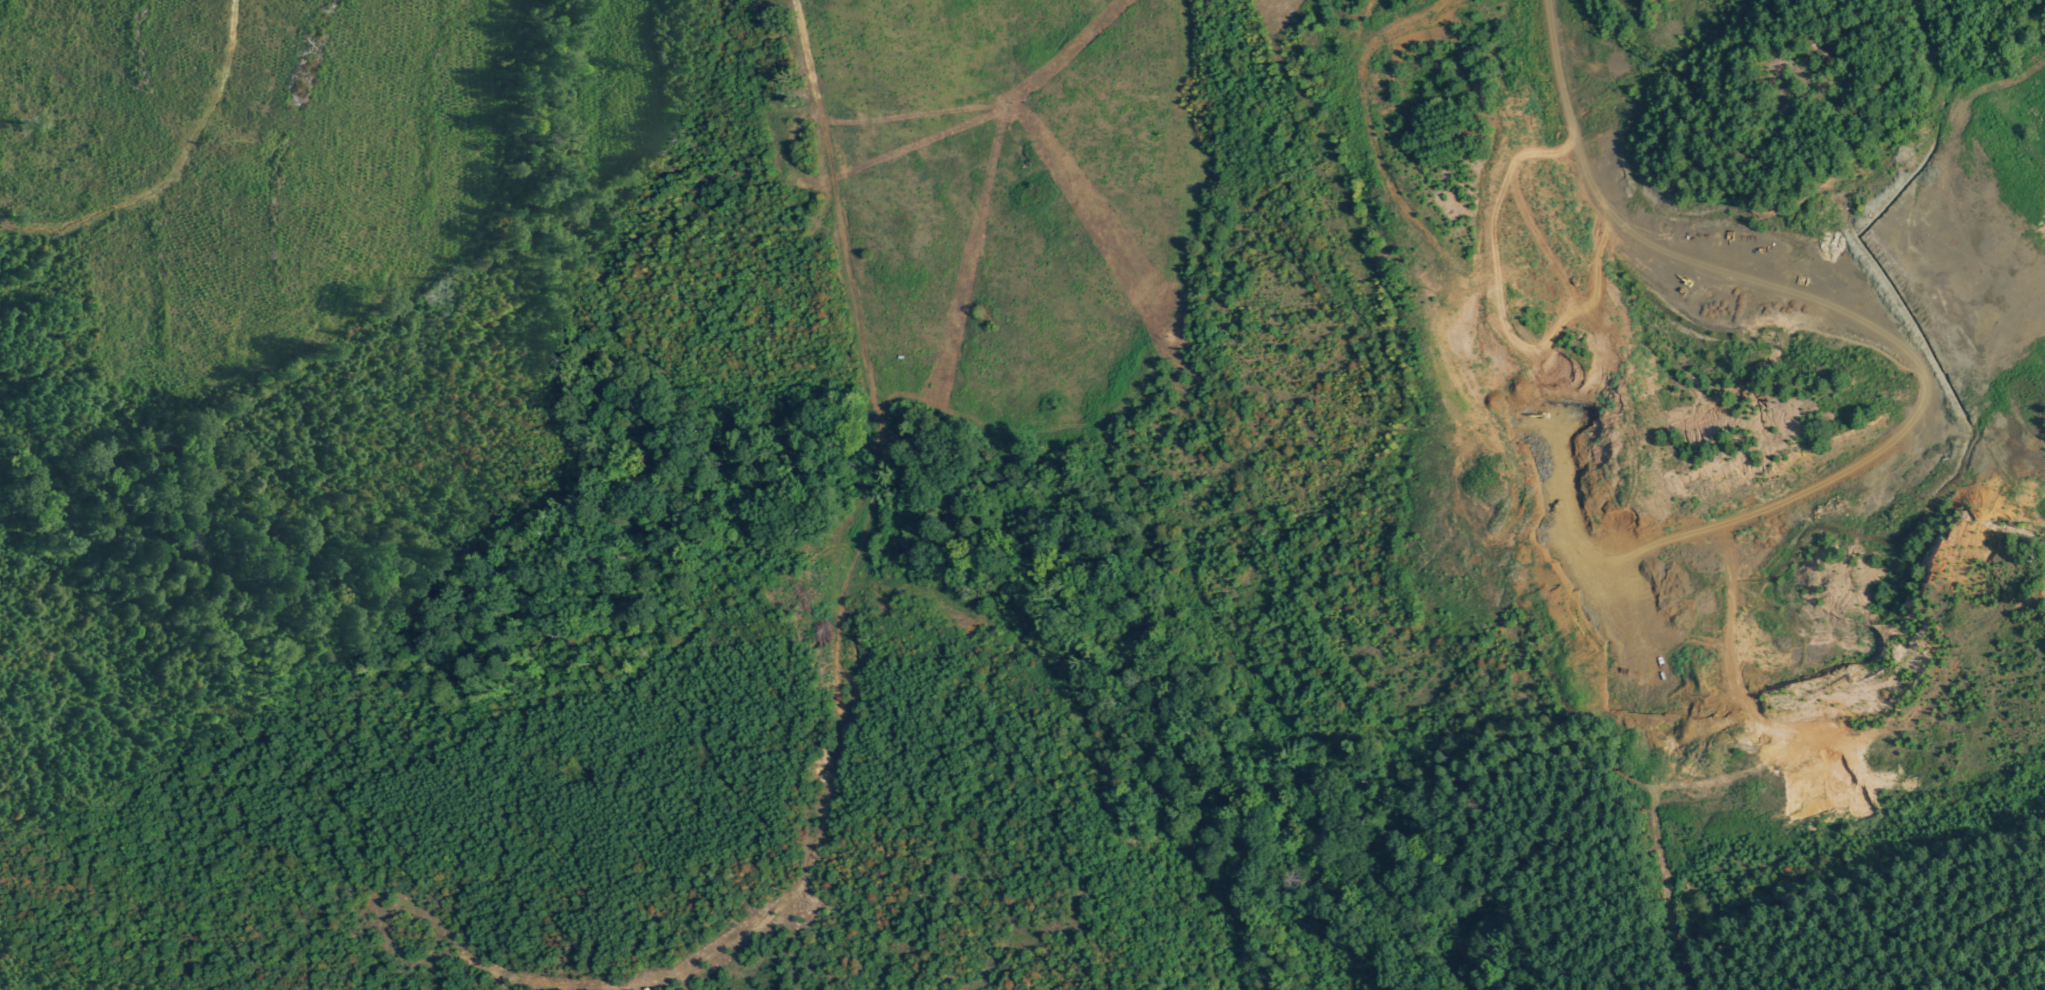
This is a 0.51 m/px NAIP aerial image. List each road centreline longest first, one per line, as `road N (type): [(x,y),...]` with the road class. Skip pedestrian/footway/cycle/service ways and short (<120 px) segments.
road 1 (residential): [(1628,0),(1614,151),(1648,300)]

